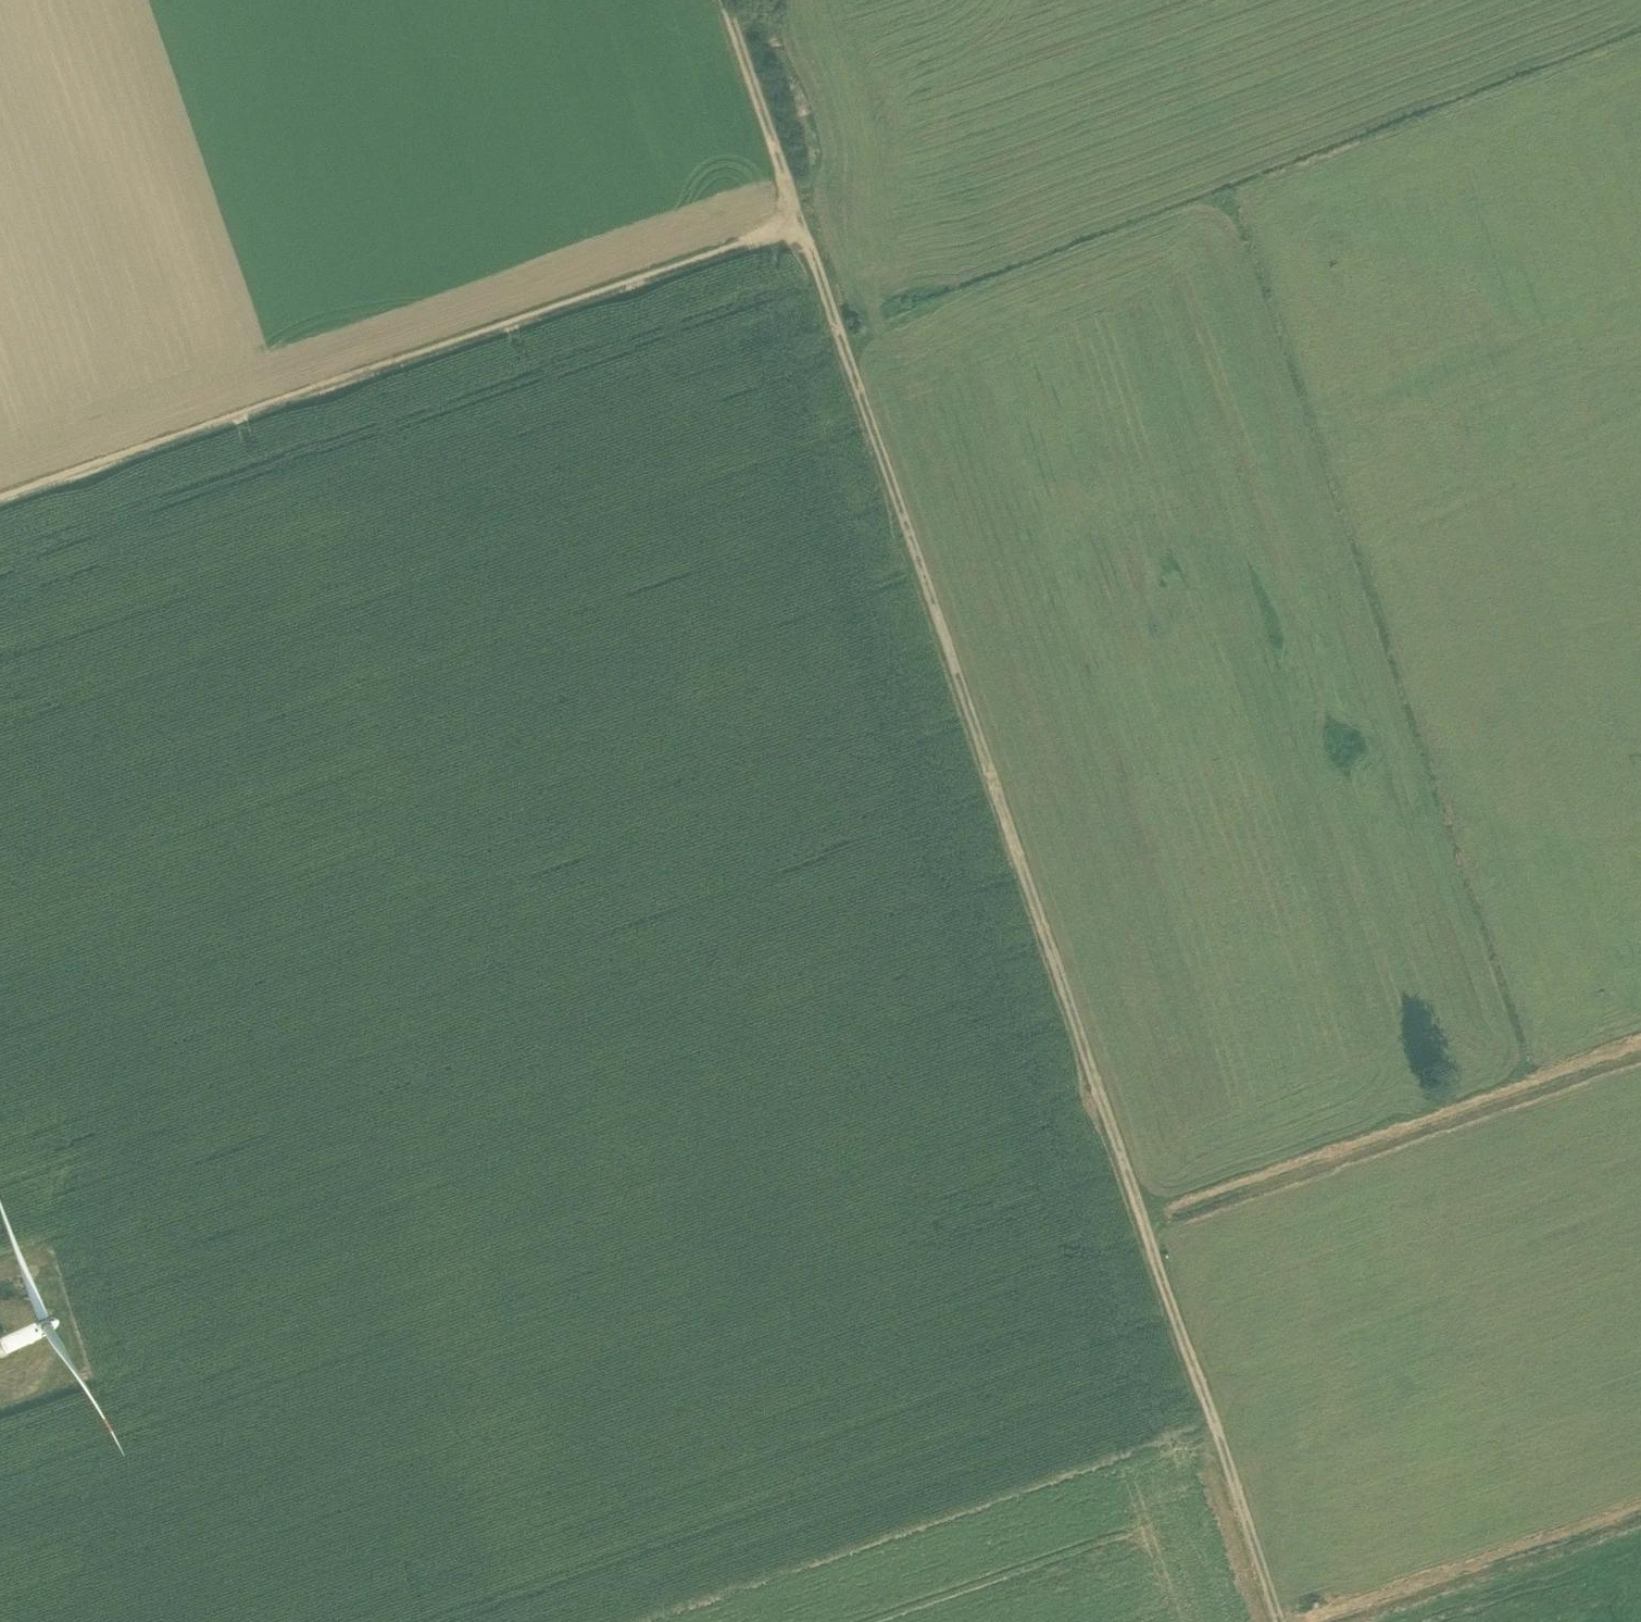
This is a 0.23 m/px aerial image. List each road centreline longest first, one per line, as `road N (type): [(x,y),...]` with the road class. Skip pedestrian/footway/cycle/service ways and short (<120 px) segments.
road 1 (track): [(1287,1621),(728,0)]
road 2 (track): [(805,222),(0,501)]

